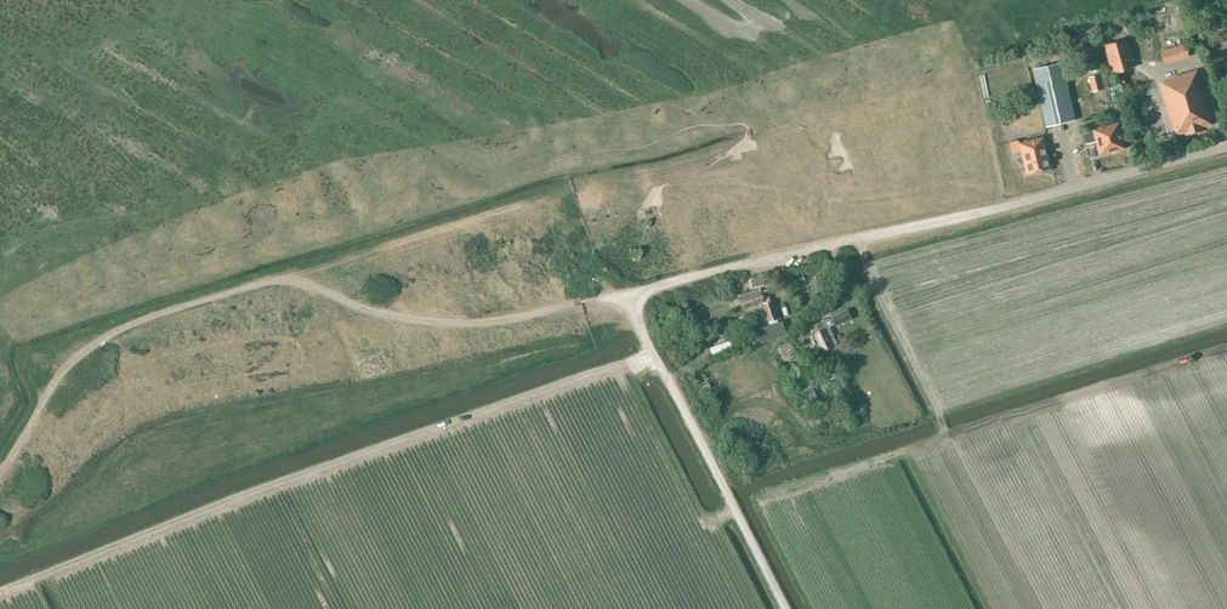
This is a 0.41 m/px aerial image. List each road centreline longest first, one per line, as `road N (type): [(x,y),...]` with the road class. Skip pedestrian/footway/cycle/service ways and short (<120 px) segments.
road 1 (track): [(653,352),(0,595)]
road 2 (track): [(0,471),(57,380),(87,351),(133,323),(249,286),(298,282),(383,313),(459,324),(553,310)]
road 3 (unclassified): [(631,292),(1226,147)]
road 4 (track): [(613,297),(631,292),(643,331),(786,608)]
road 5 (track): [(572,187),(276,281)]

